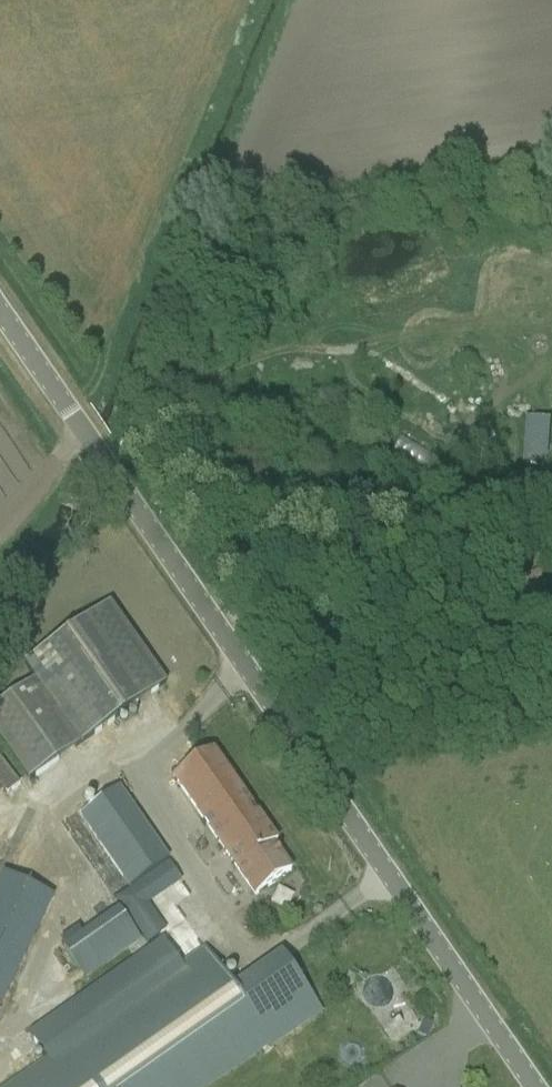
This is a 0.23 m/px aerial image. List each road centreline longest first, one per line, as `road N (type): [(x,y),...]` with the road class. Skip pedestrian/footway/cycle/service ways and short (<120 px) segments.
road 1 (unclassified): [(528,1086),(0,302)]
road 2 (track): [(263,0),(88,435)]

